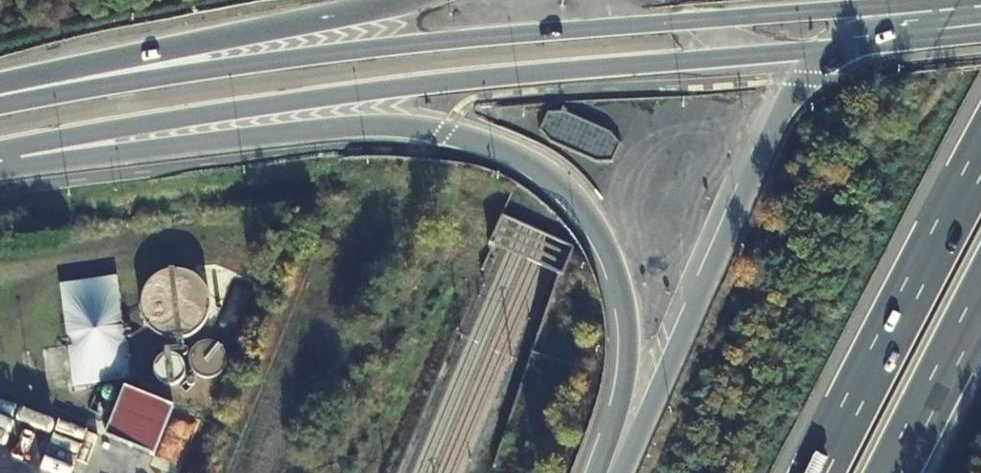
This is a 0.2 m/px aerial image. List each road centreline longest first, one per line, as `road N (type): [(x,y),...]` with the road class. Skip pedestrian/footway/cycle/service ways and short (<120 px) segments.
road 1 (primary): [(955,10),(381,47),(0,100)]
road 2 (motorway): [(0,167),(363,126),(444,133),(514,156),(579,208),(619,283),(626,381),(600,472)]
road 3 (primary): [(0,150),(387,89),(847,48)]
road 4 (motorway): [(847,48),(808,79),(776,128),(622,472)]
road 5 (motorway): [(406,0),(0,88)]
road 6 (motorway): [(980,155),(817,472)]
road 7 (motorway): [(892,472),(980,302)]
road 8 (primary): [(847,48),(980,36)]

